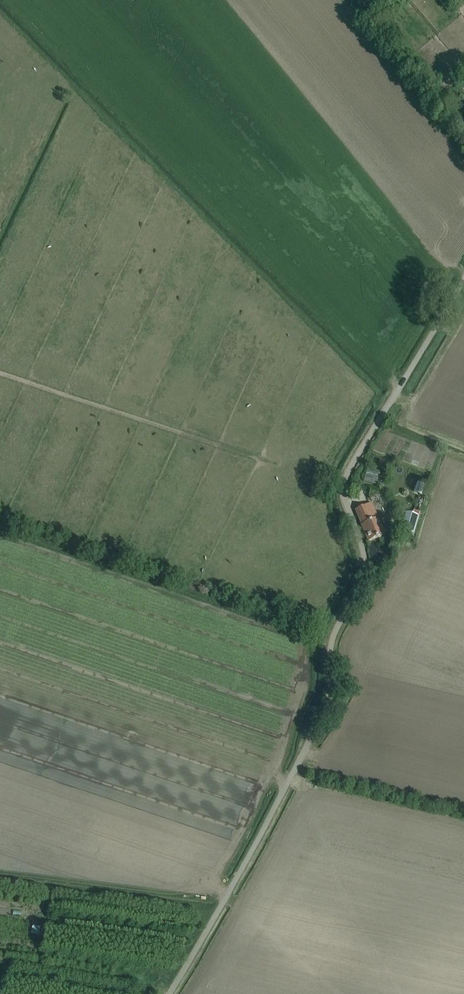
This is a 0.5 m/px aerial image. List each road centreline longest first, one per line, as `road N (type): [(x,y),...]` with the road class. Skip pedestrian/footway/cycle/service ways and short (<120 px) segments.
road 1 (unclassified): [(170,993),(268,819),(324,686),(333,622),(359,560),(347,495),(352,453),(463,269)]

